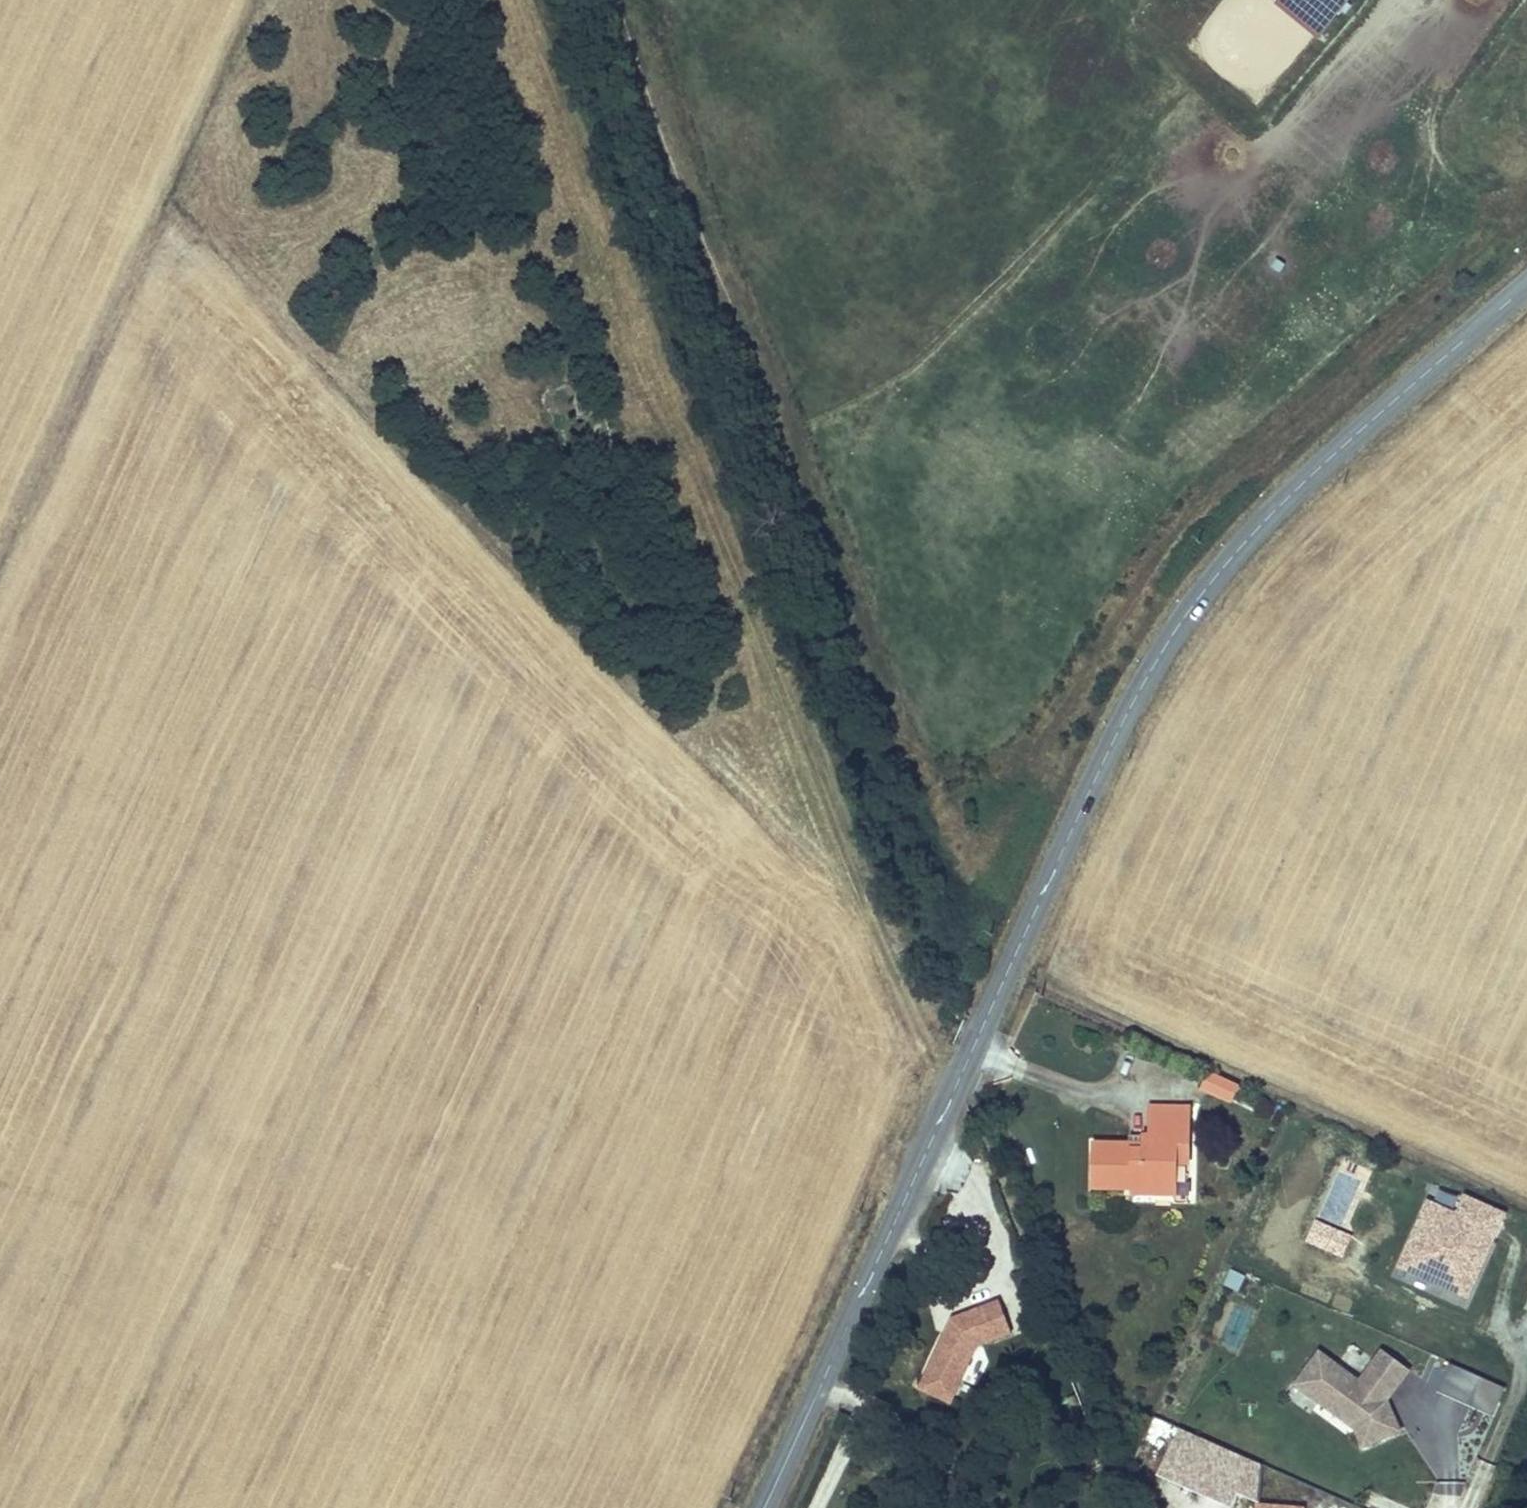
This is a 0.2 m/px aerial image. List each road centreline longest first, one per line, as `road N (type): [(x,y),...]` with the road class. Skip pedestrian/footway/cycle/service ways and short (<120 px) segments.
road 1 (tertiary): [(1526,281),(1346,438),(1231,552),(1177,621),(1085,802),(761,1507)]

